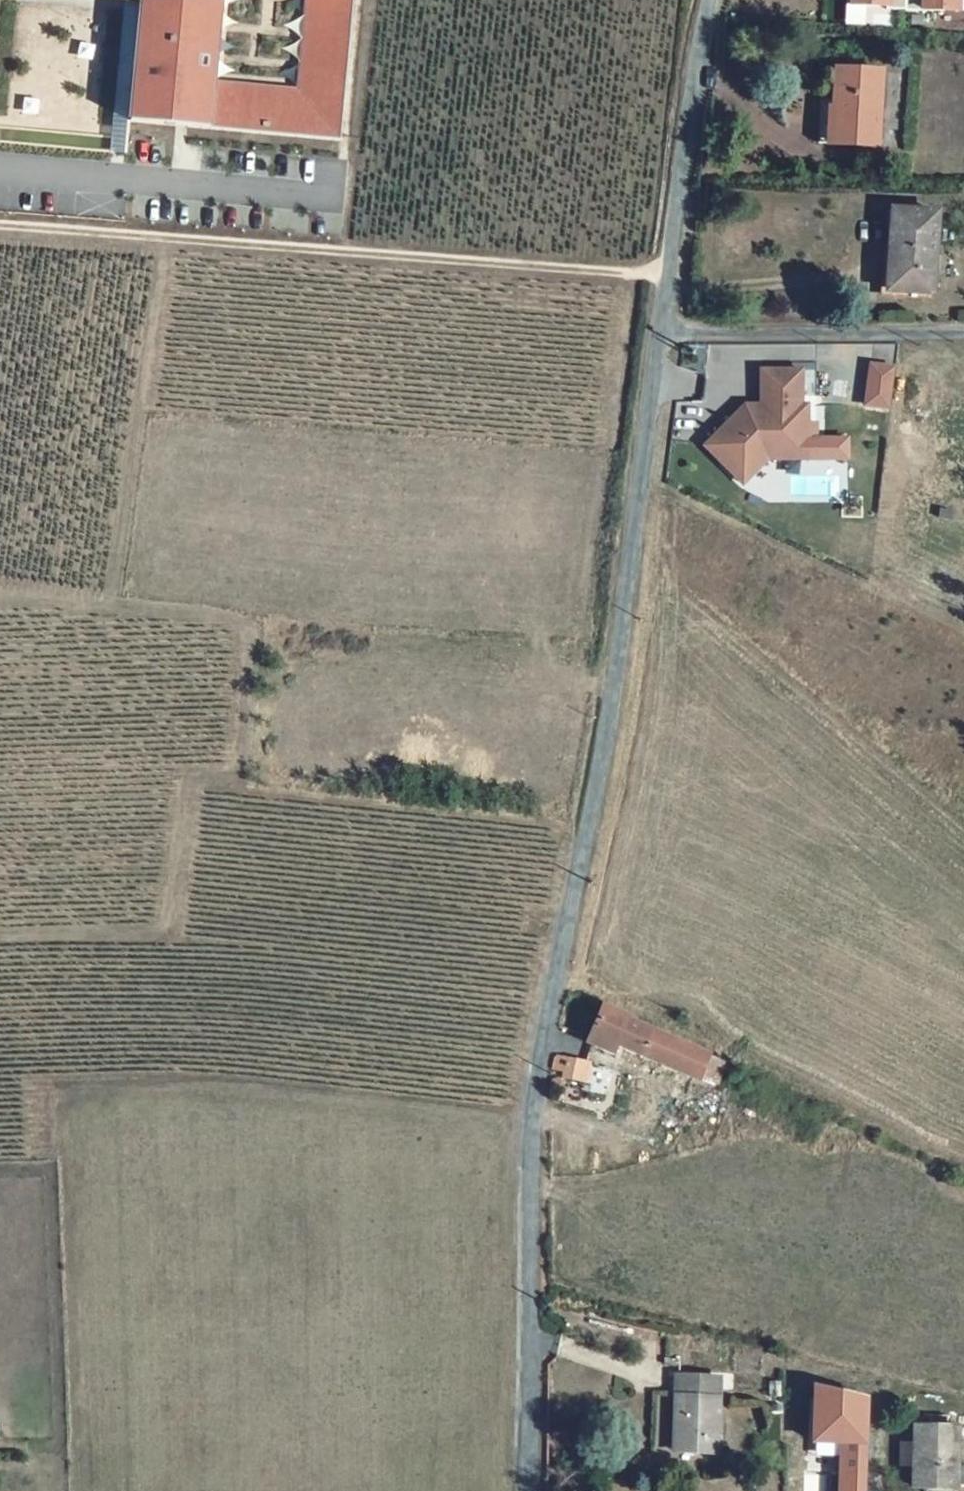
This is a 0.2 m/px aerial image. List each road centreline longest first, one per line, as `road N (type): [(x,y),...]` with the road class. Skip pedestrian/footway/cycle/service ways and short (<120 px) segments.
road 1 (unclassified): [(714,0),(607,742),(532,1120),(530,1490)]

